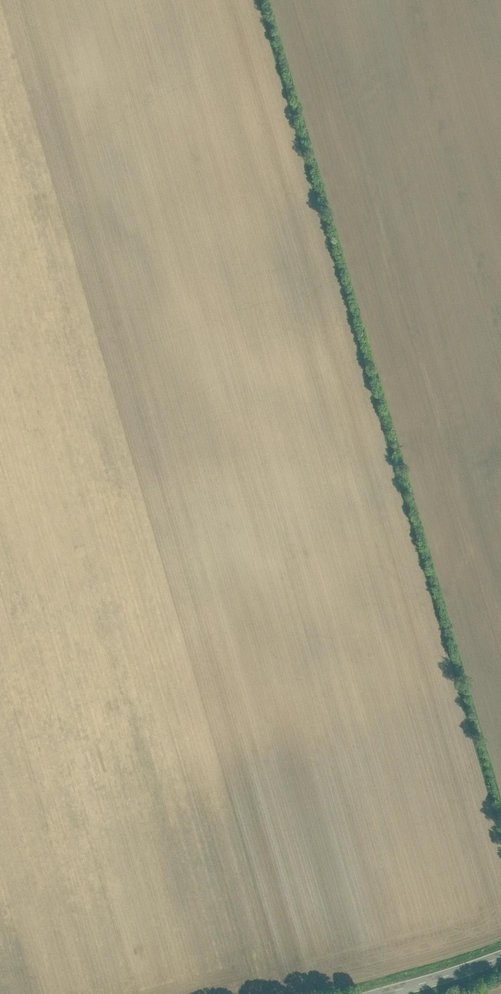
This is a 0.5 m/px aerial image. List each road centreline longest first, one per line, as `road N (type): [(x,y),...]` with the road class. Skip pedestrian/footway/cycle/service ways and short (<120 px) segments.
road 1 (tertiary): [(382,993),(500,956)]

